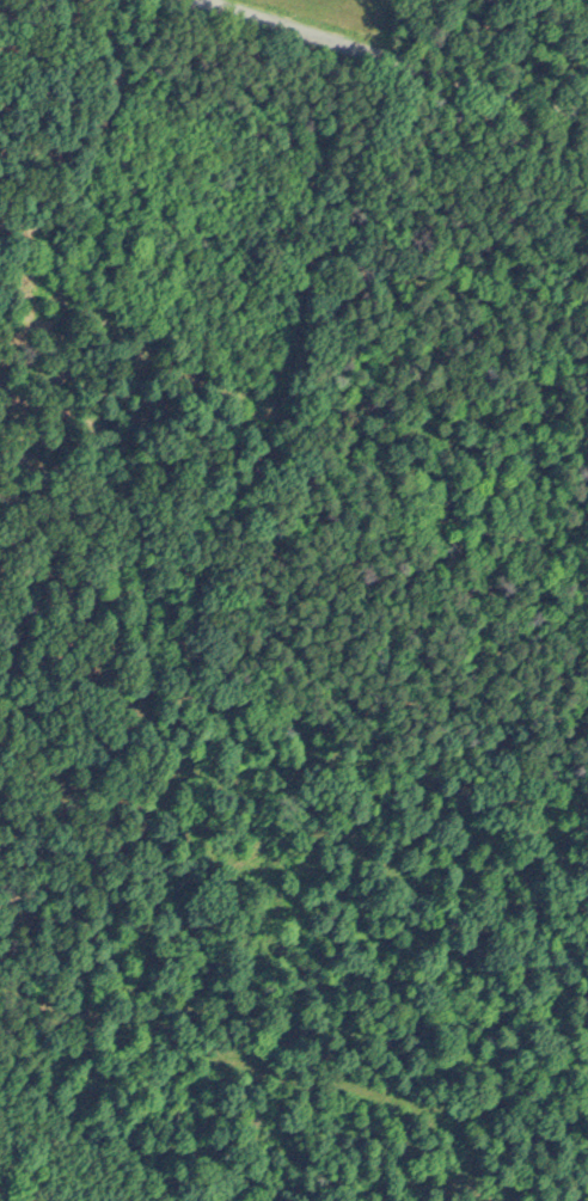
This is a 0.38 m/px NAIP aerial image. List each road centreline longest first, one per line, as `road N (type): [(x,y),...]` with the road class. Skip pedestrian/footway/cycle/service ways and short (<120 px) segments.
road 1 (residential): [(587,121),(191,0)]

